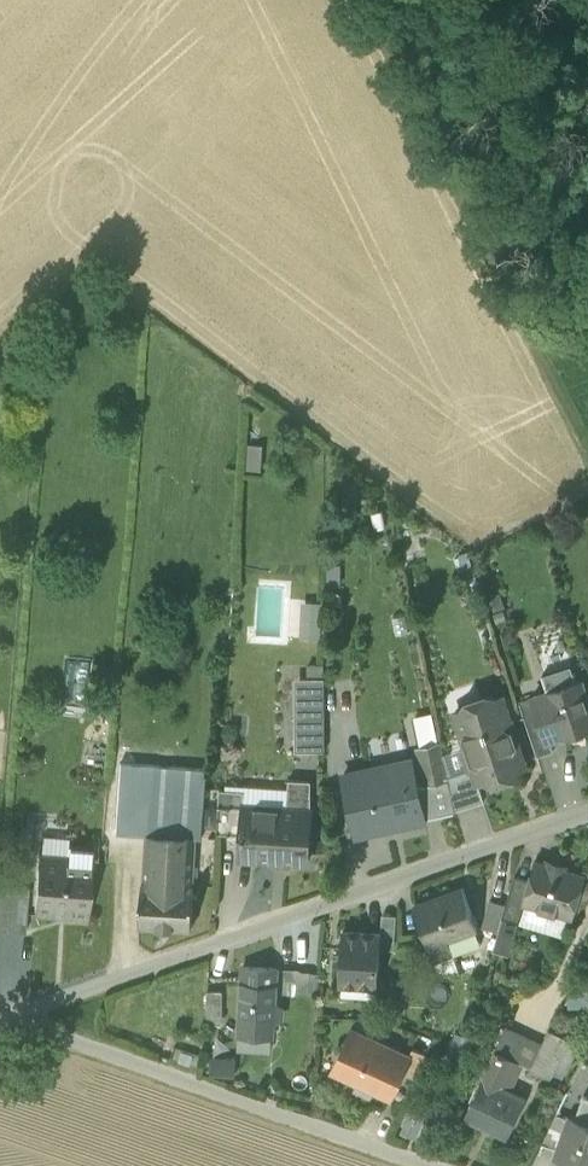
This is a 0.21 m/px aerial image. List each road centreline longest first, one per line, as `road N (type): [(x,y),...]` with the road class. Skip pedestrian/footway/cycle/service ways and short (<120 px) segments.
road 1 (residential): [(587,812),(1,1017)]
road 2 (track): [(384,0),(587,433)]
road 3 (unclassified): [(433,1165),(1,1017)]

